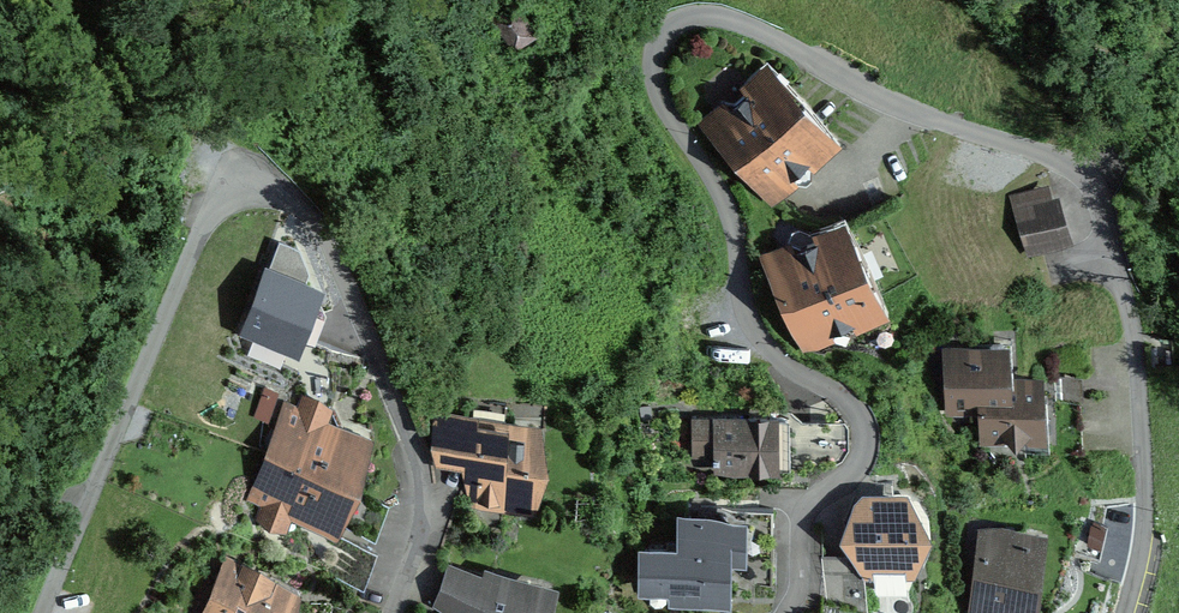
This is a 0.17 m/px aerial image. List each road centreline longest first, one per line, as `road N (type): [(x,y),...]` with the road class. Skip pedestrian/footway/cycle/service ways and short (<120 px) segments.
road 1 (residential): [(1124,612),(1143,529),(1141,443),(1125,299),(1092,187),(1068,163),(957,128),(775,40),(700,17),(670,28),(654,53),(654,92),(724,199),(736,290),(750,326),(772,355),(855,412),(858,451),(804,506),(789,612)]
road 2 (residential): [(39,612),(202,221),(227,201),(260,193),(299,206),(322,232),(412,451),(421,499),(416,544),(393,612)]

